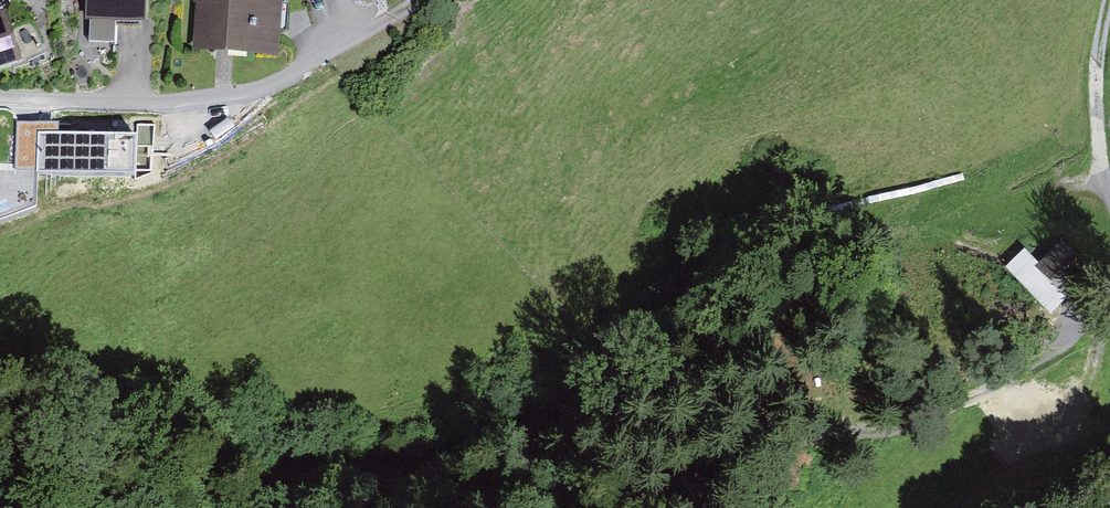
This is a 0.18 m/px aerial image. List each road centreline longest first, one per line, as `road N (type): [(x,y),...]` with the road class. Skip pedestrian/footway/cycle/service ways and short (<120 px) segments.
road 1 (track): [(1109,287),(1075,331),(922,422),(803,444)]
road 2 (track): [(1109,0),(1100,39),(1097,141),(1109,190)]
road 3 (track): [(698,507),(803,444)]

